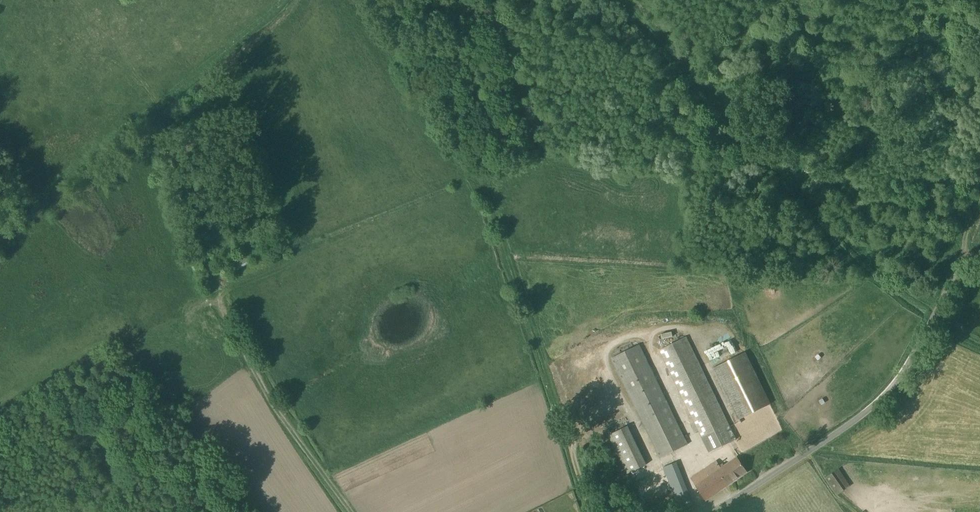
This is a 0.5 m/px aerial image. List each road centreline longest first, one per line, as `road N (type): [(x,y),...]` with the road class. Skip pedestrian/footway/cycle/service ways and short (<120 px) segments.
road 1 (unclassified): [(714,511),(878,402),(915,352),(957,269),(979,254)]
road 2 (track): [(592,511),(482,182)]
road 3 (track): [(215,292),(242,349),(349,511)]

